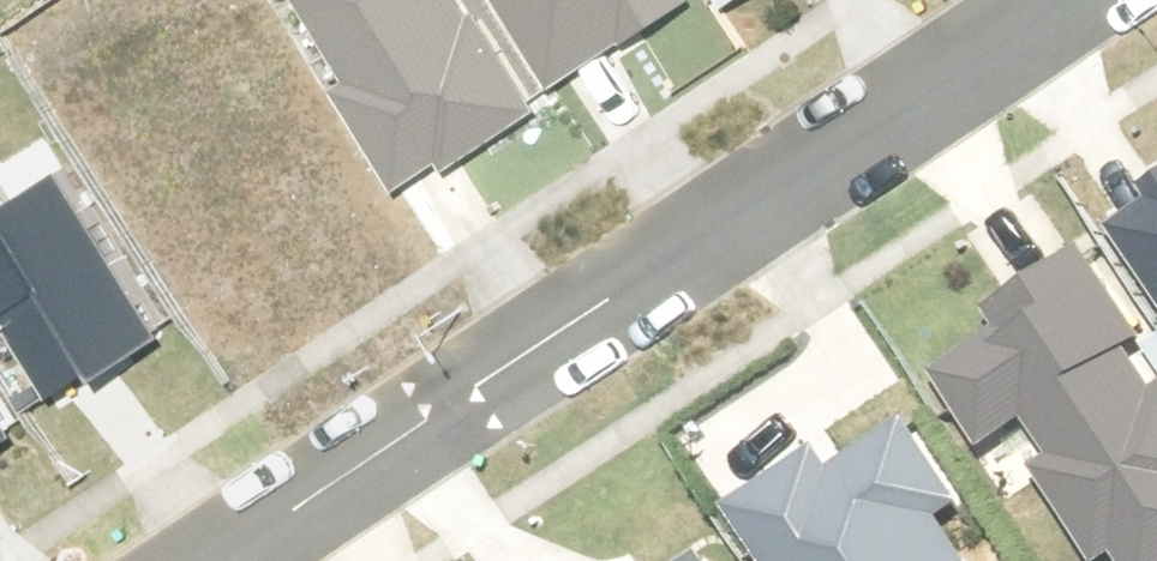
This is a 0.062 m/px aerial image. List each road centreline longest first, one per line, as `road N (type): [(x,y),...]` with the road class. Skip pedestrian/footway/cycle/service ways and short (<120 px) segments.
road 1 (residential): [(234,560),(1075,0)]

